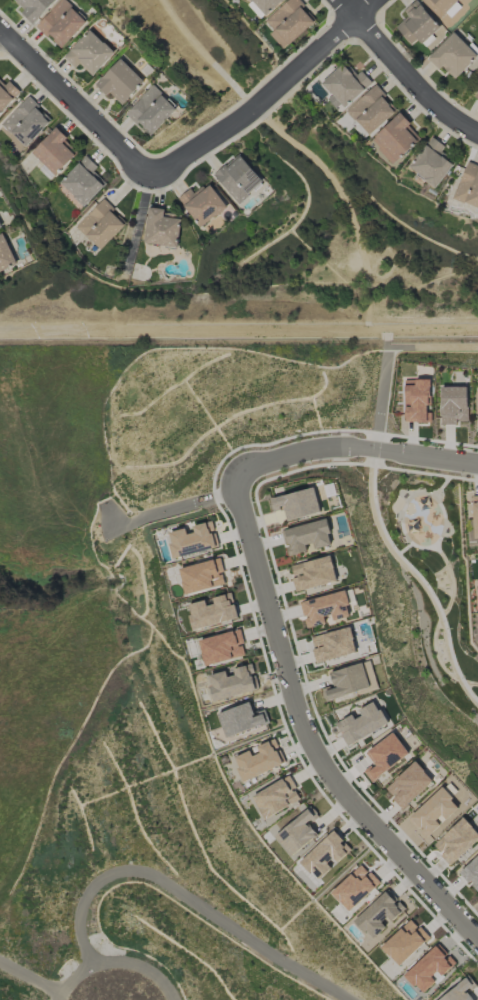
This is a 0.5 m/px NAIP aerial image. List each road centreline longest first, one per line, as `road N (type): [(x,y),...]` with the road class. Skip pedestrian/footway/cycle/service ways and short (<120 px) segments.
road 1 (residential): [(477,942),(322,768),(304,734),(235,480)]
road 2 (residential): [(159,181),(253,111),(377,0)]
road 3 (residential): [(235,480),(269,460),(331,449),(477,464)]
road 4 (residential): [(0,27),(159,181)]
road 5 (residential): [(343,0),(414,84),(477,132)]

